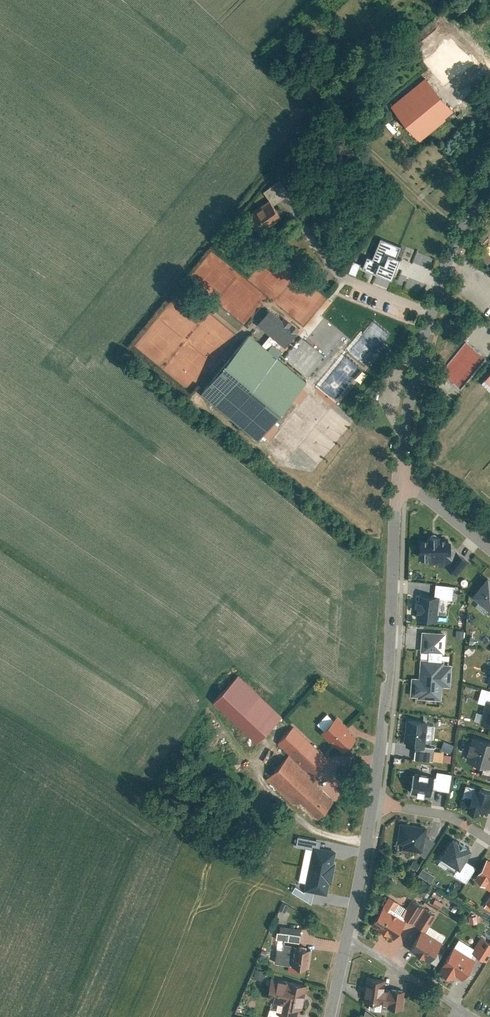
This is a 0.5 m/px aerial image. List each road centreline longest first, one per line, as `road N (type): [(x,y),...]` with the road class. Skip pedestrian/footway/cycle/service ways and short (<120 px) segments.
road 1 (residential): [(489,142),(446,236),(419,321),(401,479)]
road 2 (residential): [(401,479),(373,805)]
road 3 (residential): [(348,941),(471,1016)]
road 4 (residential): [(373,805),(348,941)]
road 5 (residential): [(489,842),(448,816),(373,805)]

